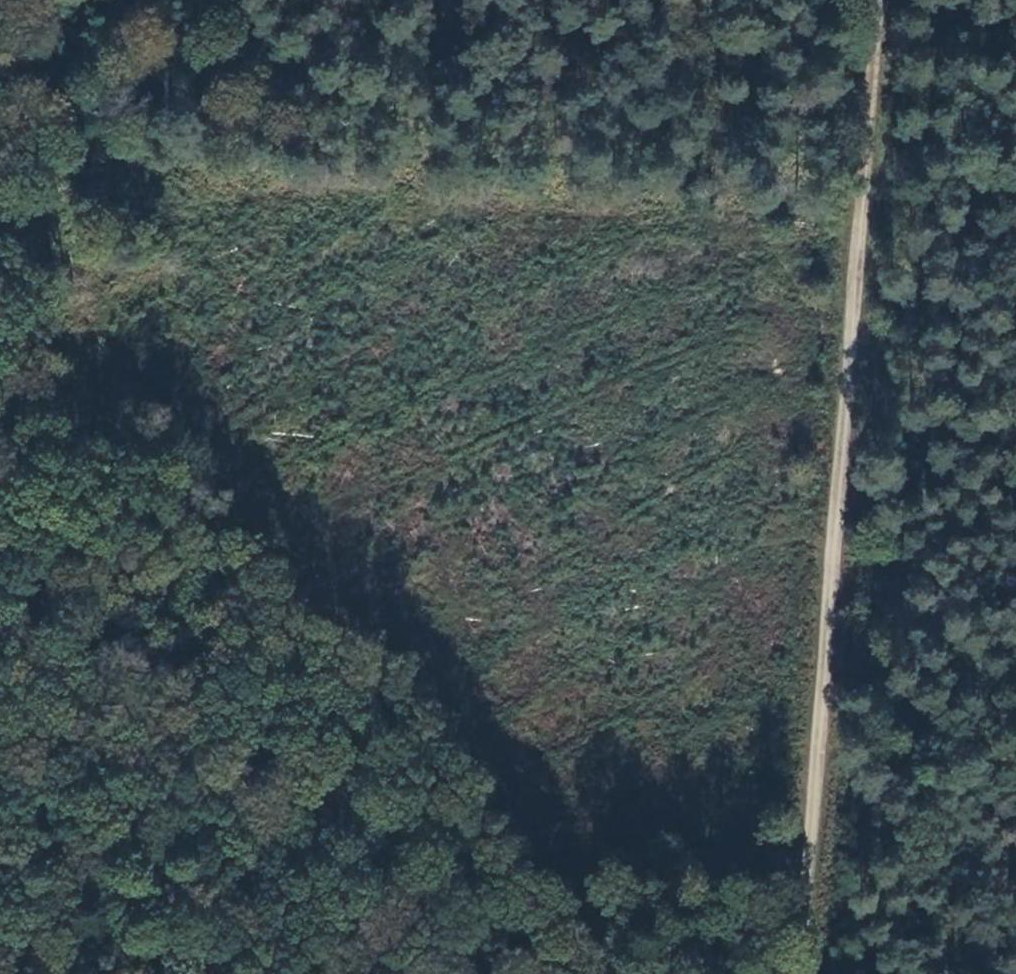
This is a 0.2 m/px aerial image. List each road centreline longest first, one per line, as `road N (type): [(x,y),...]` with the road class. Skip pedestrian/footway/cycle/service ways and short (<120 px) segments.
road 1 (track): [(875,0),(805,973)]

